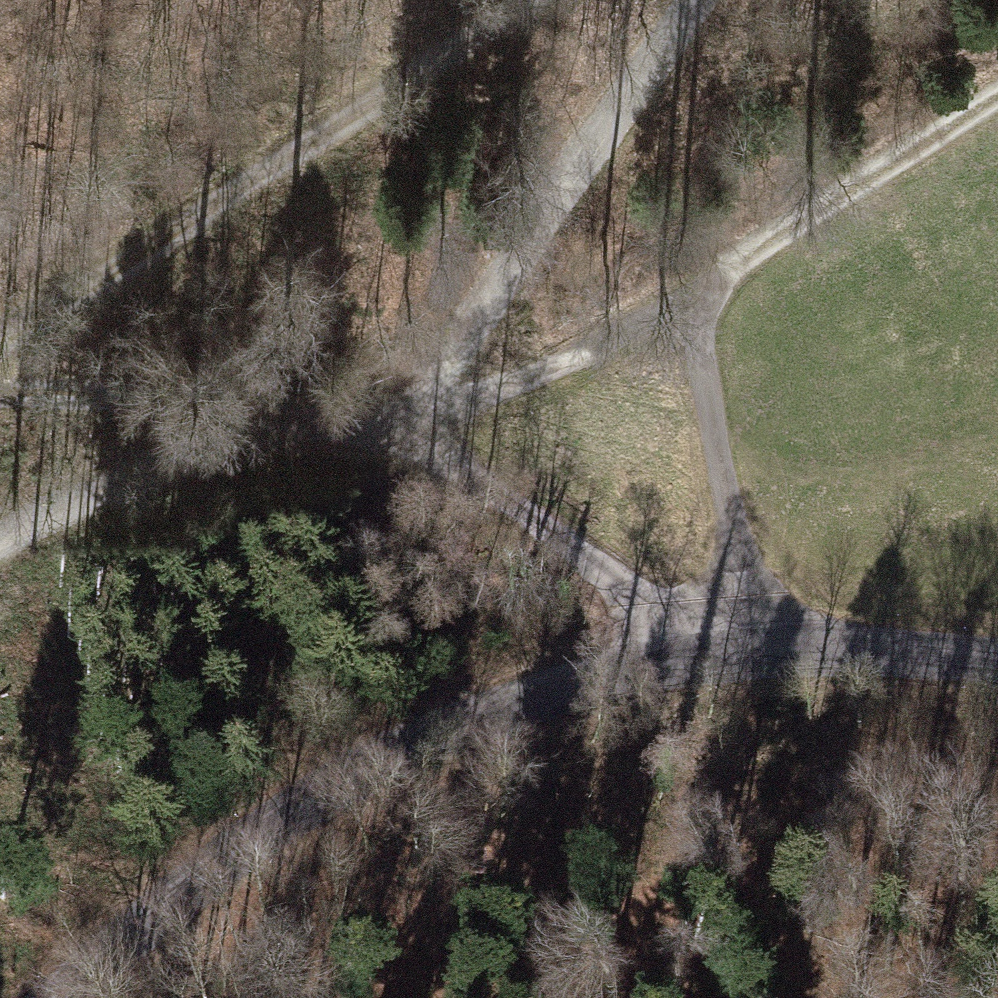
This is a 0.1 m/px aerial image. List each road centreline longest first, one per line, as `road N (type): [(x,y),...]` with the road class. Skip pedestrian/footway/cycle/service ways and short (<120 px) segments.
road 1 (tertiary): [(997,661),(764,656),(636,672),(518,705),(329,793),(196,885),(63,997)]
road 2 (track): [(527,0),(0,345)]
road 3 (track): [(694,0),(545,210),(428,407),(466,475)]
road 4 (track): [(322,424),(397,443),(466,475),(595,563),(704,663)]
road 5 (track): [(698,291),(501,386),(322,424)]
road 6 (track): [(764,656),(717,458),(698,291)]
road 7 (track): [(997,97),(698,291)]
road 8 (track): [(322,424),(153,470),(0,544)]
road 9 (track): [(0,394),(102,393),(322,424)]

